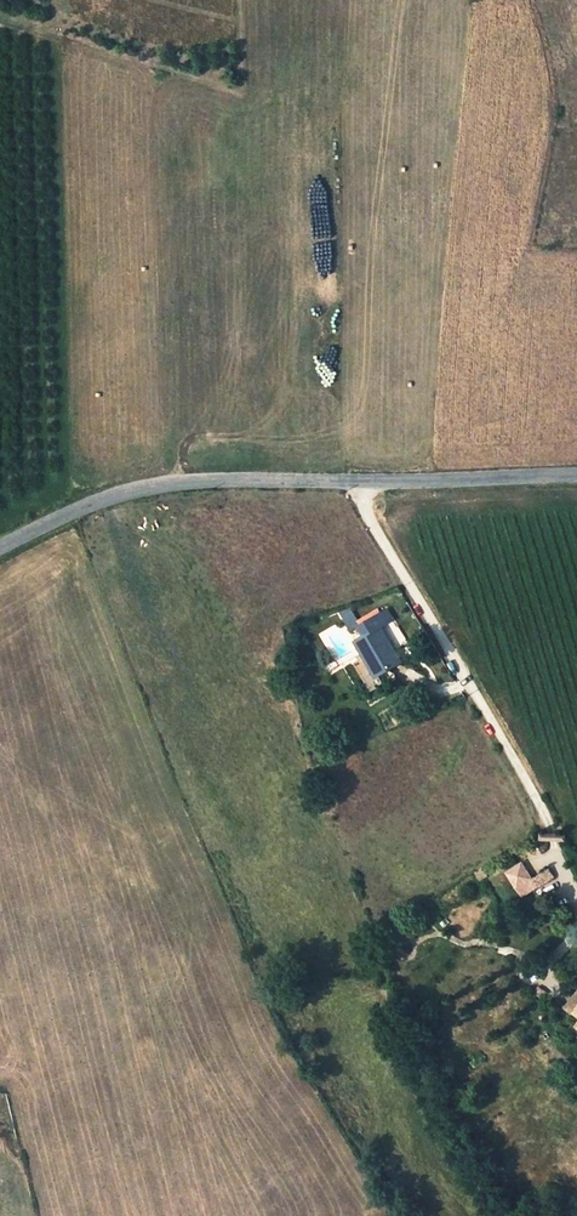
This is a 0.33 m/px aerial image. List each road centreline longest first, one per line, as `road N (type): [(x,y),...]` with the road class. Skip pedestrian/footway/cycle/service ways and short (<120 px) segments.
road 1 (unclassified): [(0,549),(81,508),(171,482),(576,478)]
road 2 (track): [(552,821),(353,480)]

